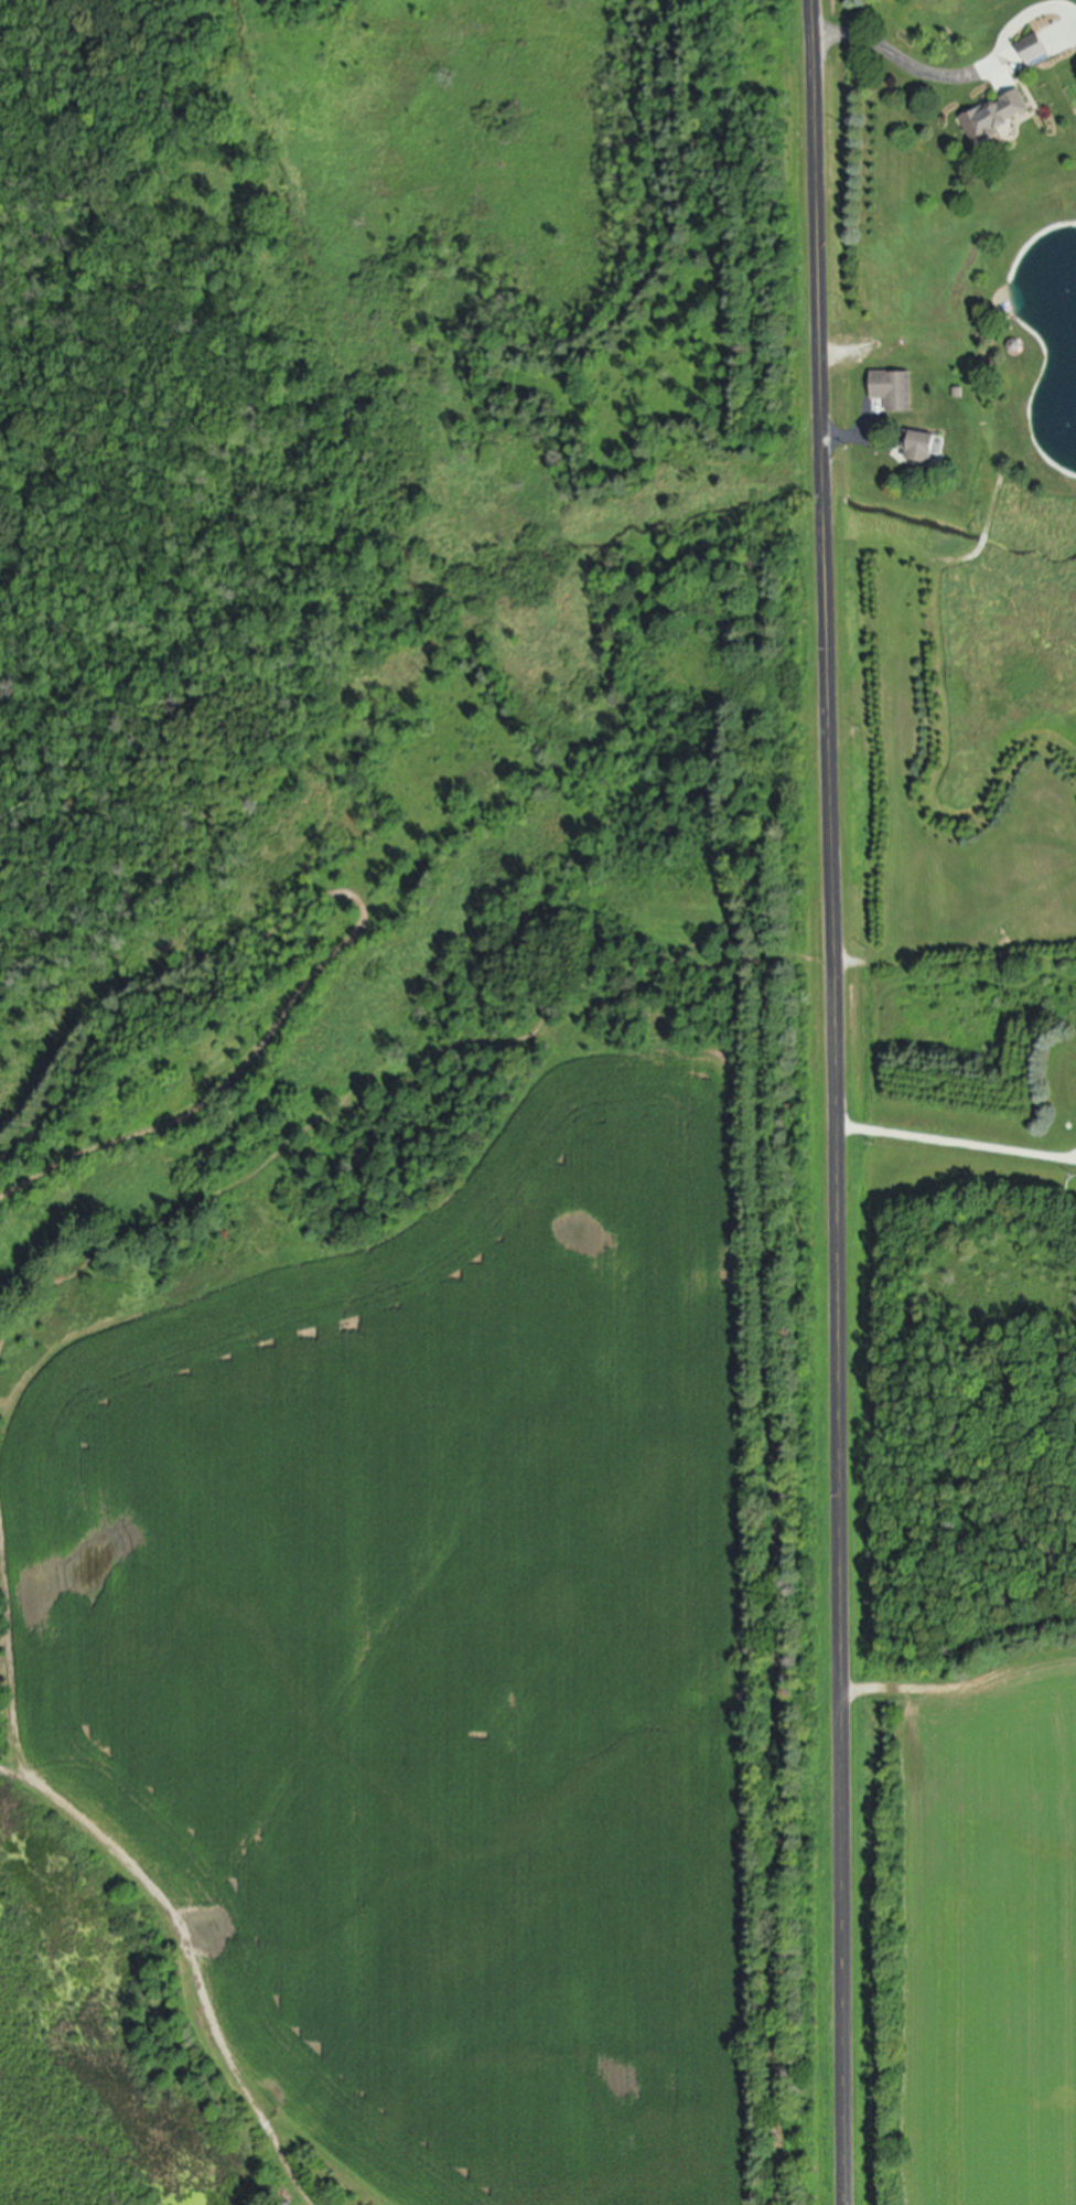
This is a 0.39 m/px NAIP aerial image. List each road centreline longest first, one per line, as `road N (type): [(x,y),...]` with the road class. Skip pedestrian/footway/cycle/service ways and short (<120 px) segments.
road 1 (tertiary): [(845,2204),(838,1124),(813,0)]

